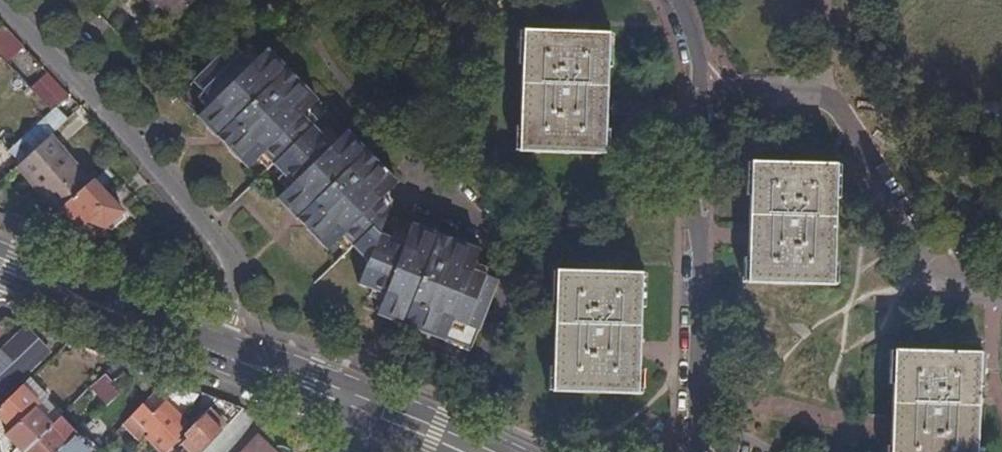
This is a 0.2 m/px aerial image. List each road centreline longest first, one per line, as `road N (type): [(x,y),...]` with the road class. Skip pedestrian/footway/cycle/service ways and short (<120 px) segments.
road 1 (residential): [(685,451),(696,382),(701,248),(693,202),(702,86),(681,0)]
road 2 (residential): [(0,8),(225,256),(230,280),(216,348)]
road 3 (secondary): [(216,348),(0,267)]
road 4 (secondary): [(388,418),(216,348)]

